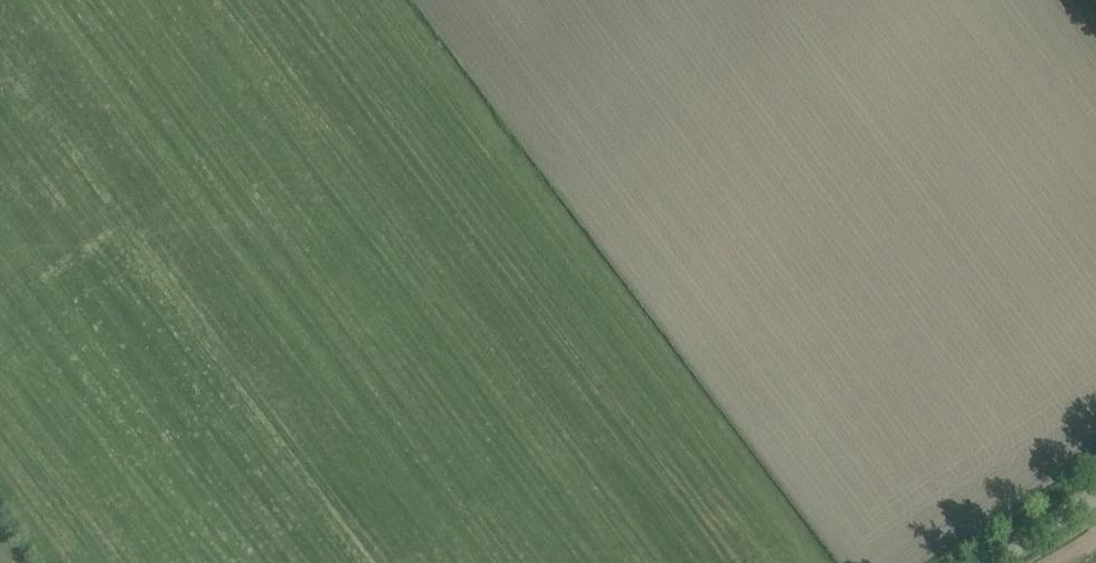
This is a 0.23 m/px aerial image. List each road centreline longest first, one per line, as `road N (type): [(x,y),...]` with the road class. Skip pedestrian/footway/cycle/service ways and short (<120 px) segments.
road 1 (unclassified): [(987,562),(1095,496)]

